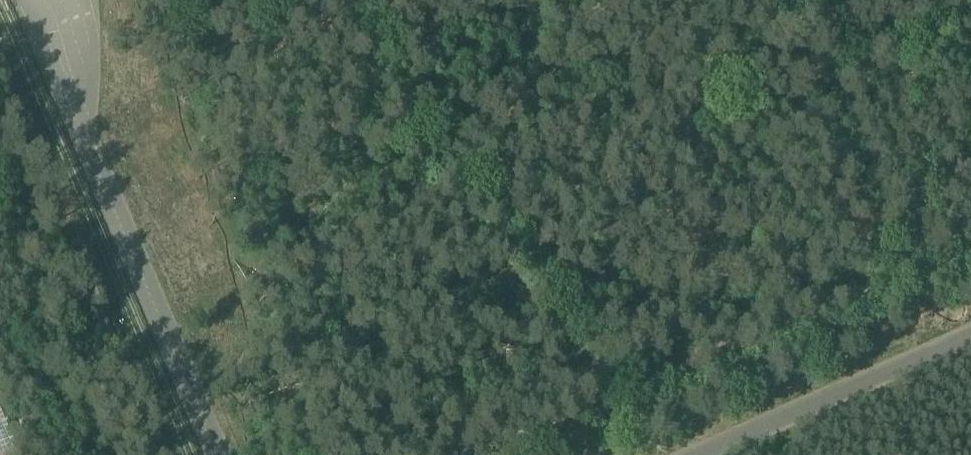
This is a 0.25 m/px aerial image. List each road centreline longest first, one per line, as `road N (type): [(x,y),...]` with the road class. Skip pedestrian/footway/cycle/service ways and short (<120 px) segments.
road 1 (track): [(0,12),(186,454)]

